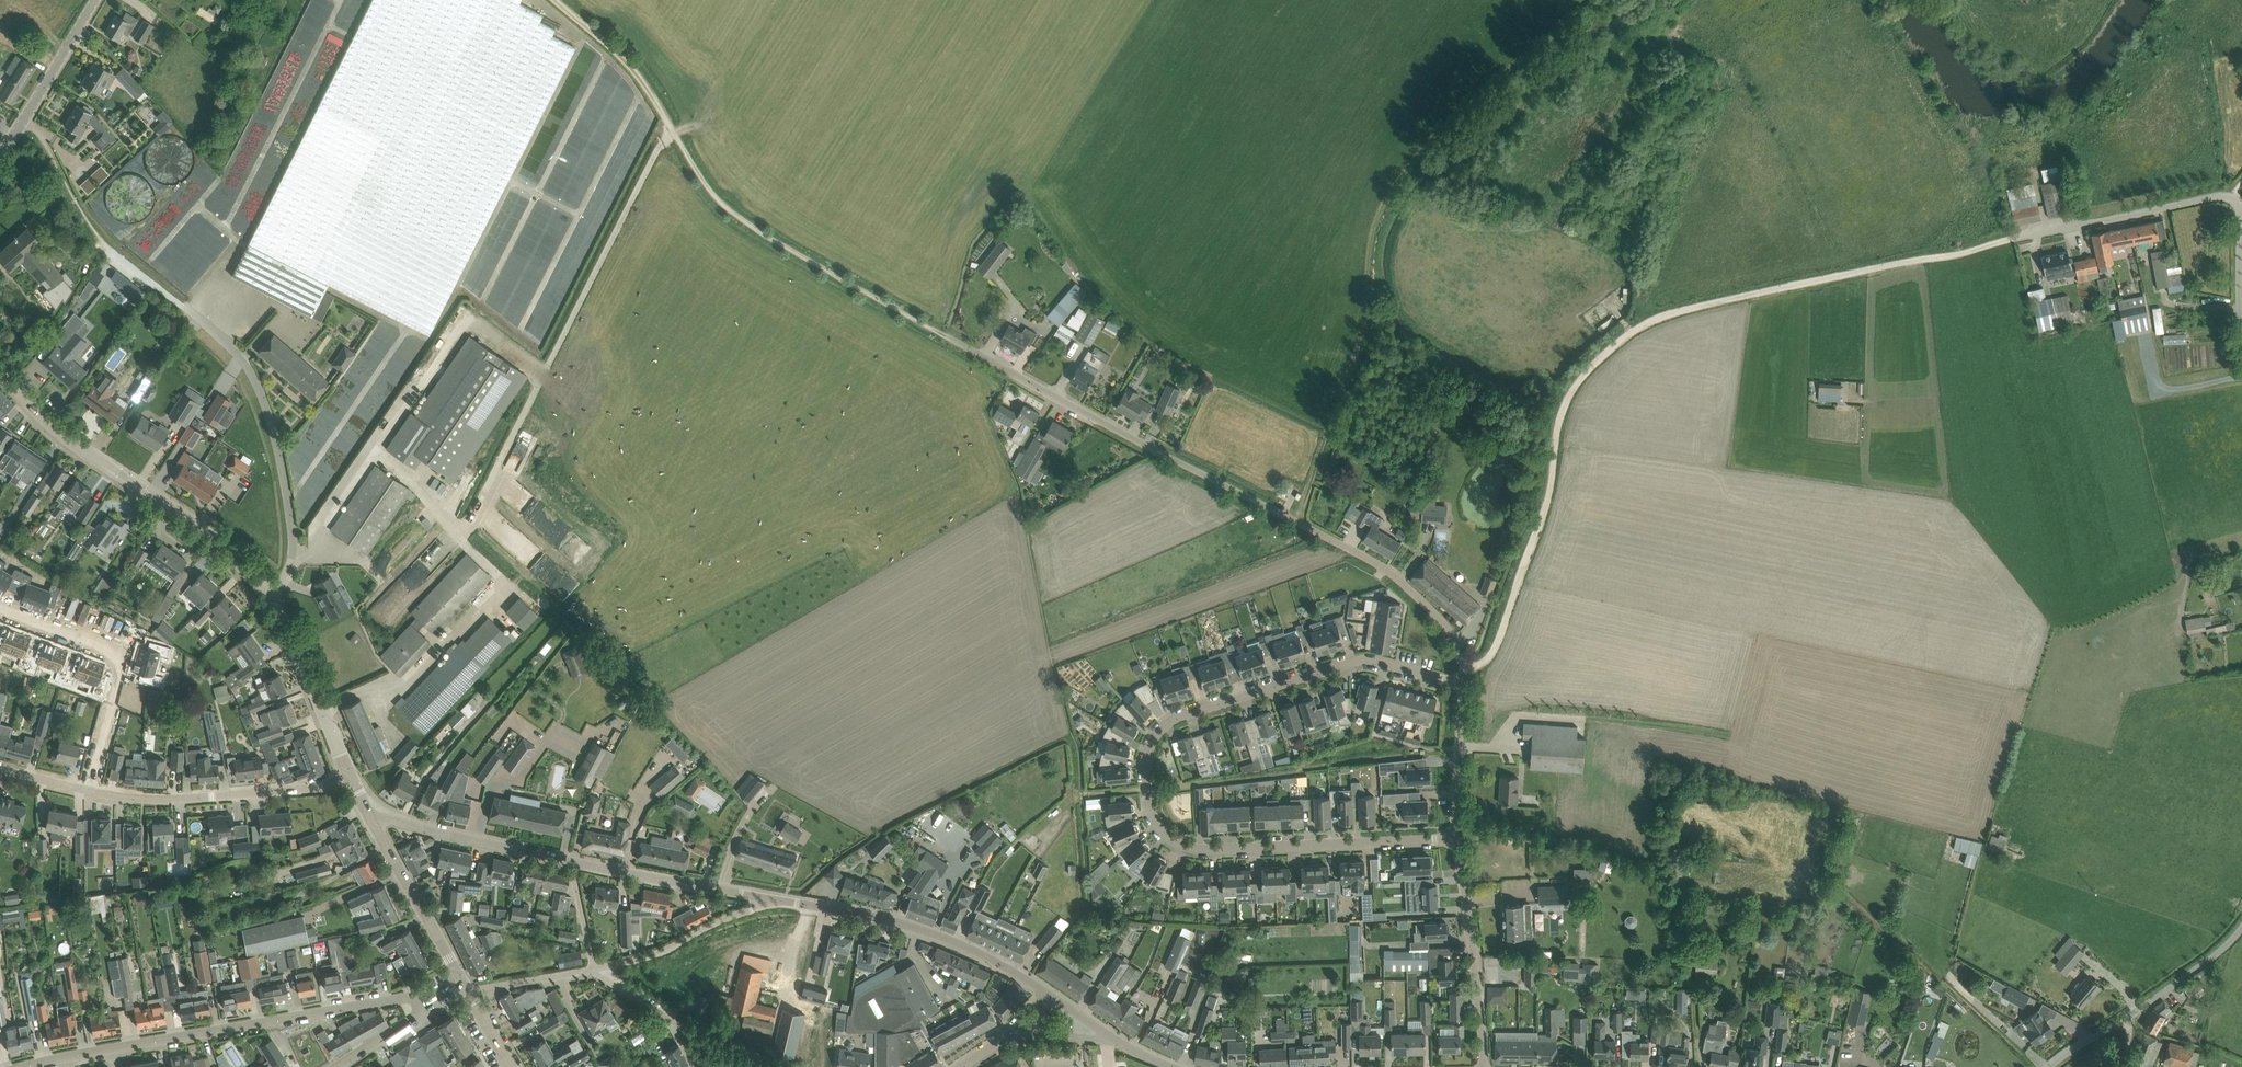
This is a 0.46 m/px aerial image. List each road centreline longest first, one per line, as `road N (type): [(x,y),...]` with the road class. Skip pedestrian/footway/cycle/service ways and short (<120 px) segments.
road 1 (track): [(1465,665),(1482,666),(1494,649),(1551,485),(1557,420),(1595,360),(1645,326),(1687,310),(2028,235)]
road 2 (residential): [(1455,837),(1191,851),(1156,823),(1147,751),(1176,716),(1357,664),(1463,684)]
road 3 (track): [(1298,522),(1364,330),(1371,251),(1397,184),(1454,119),(1568,22)]
road 4 (track): [(557,0),(653,90),(704,184),(726,206),(943,333)]
road 5 (residential): [(24,1066),(406,996),(424,1007)]
road 6 (unclassified): [(1298,522),(943,333)]
road 7 (tertiary): [(273,598),(196,525),(68,442),(0,370)]
road 8 (track): [(23,123),(36,131),(102,244),(238,362)]
road 9 (residential): [(1047,993),(913,927),(762,897)]
road 10 (residential): [(353,784),(159,799),(87,790)]
road 11 (unclassified): [(273,598),(291,564),(284,479),(263,396),(238,362)]
road 12 (residential): [(1463,684),(1453,635),(1416,594),(1298,522)]
road 13 (unclassified): [(2241,925),(2212,957),(2049,1066)]
road 14 (unclassified): [(1485,1066),(1455,837)]
road 15 (unclassified): [(2028,235),(2230,197)]
road 16 (residential): [(571,862),(371,816)]
road 17 (tertiary): [(353,784),(273,598)]
road 18 (residential): [(762,897),(571,862)]
road 19 (tertiary): [(463,981),(371,816)]
road 20 (residential): [(753,1066),(593,970)]
road 21 (residential): [(593,970),(653,957),(762,897)]
road 22 (unclassified): [(0,159),(95,0)]
road 23 (unclassified): [(1455,837),(1463,684)]
road 24 (residential): [(87,790),(127,656)]
road 25 (residential): [(127,656),(0,610)]
road 26 (residential): [(469,992),(593,970)]
road 27 (track): [(1080,792),(1202,784)]

